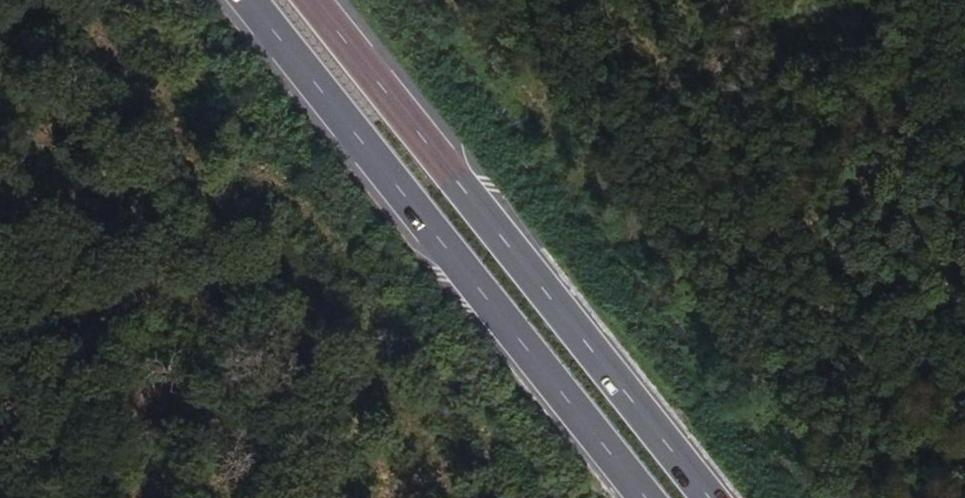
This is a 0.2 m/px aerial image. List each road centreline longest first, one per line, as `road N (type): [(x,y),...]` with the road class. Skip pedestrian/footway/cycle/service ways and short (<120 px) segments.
road 1 (primary): [(248,0),(645,497)]
road 2 (primary): [(703,497),(306,0)]

